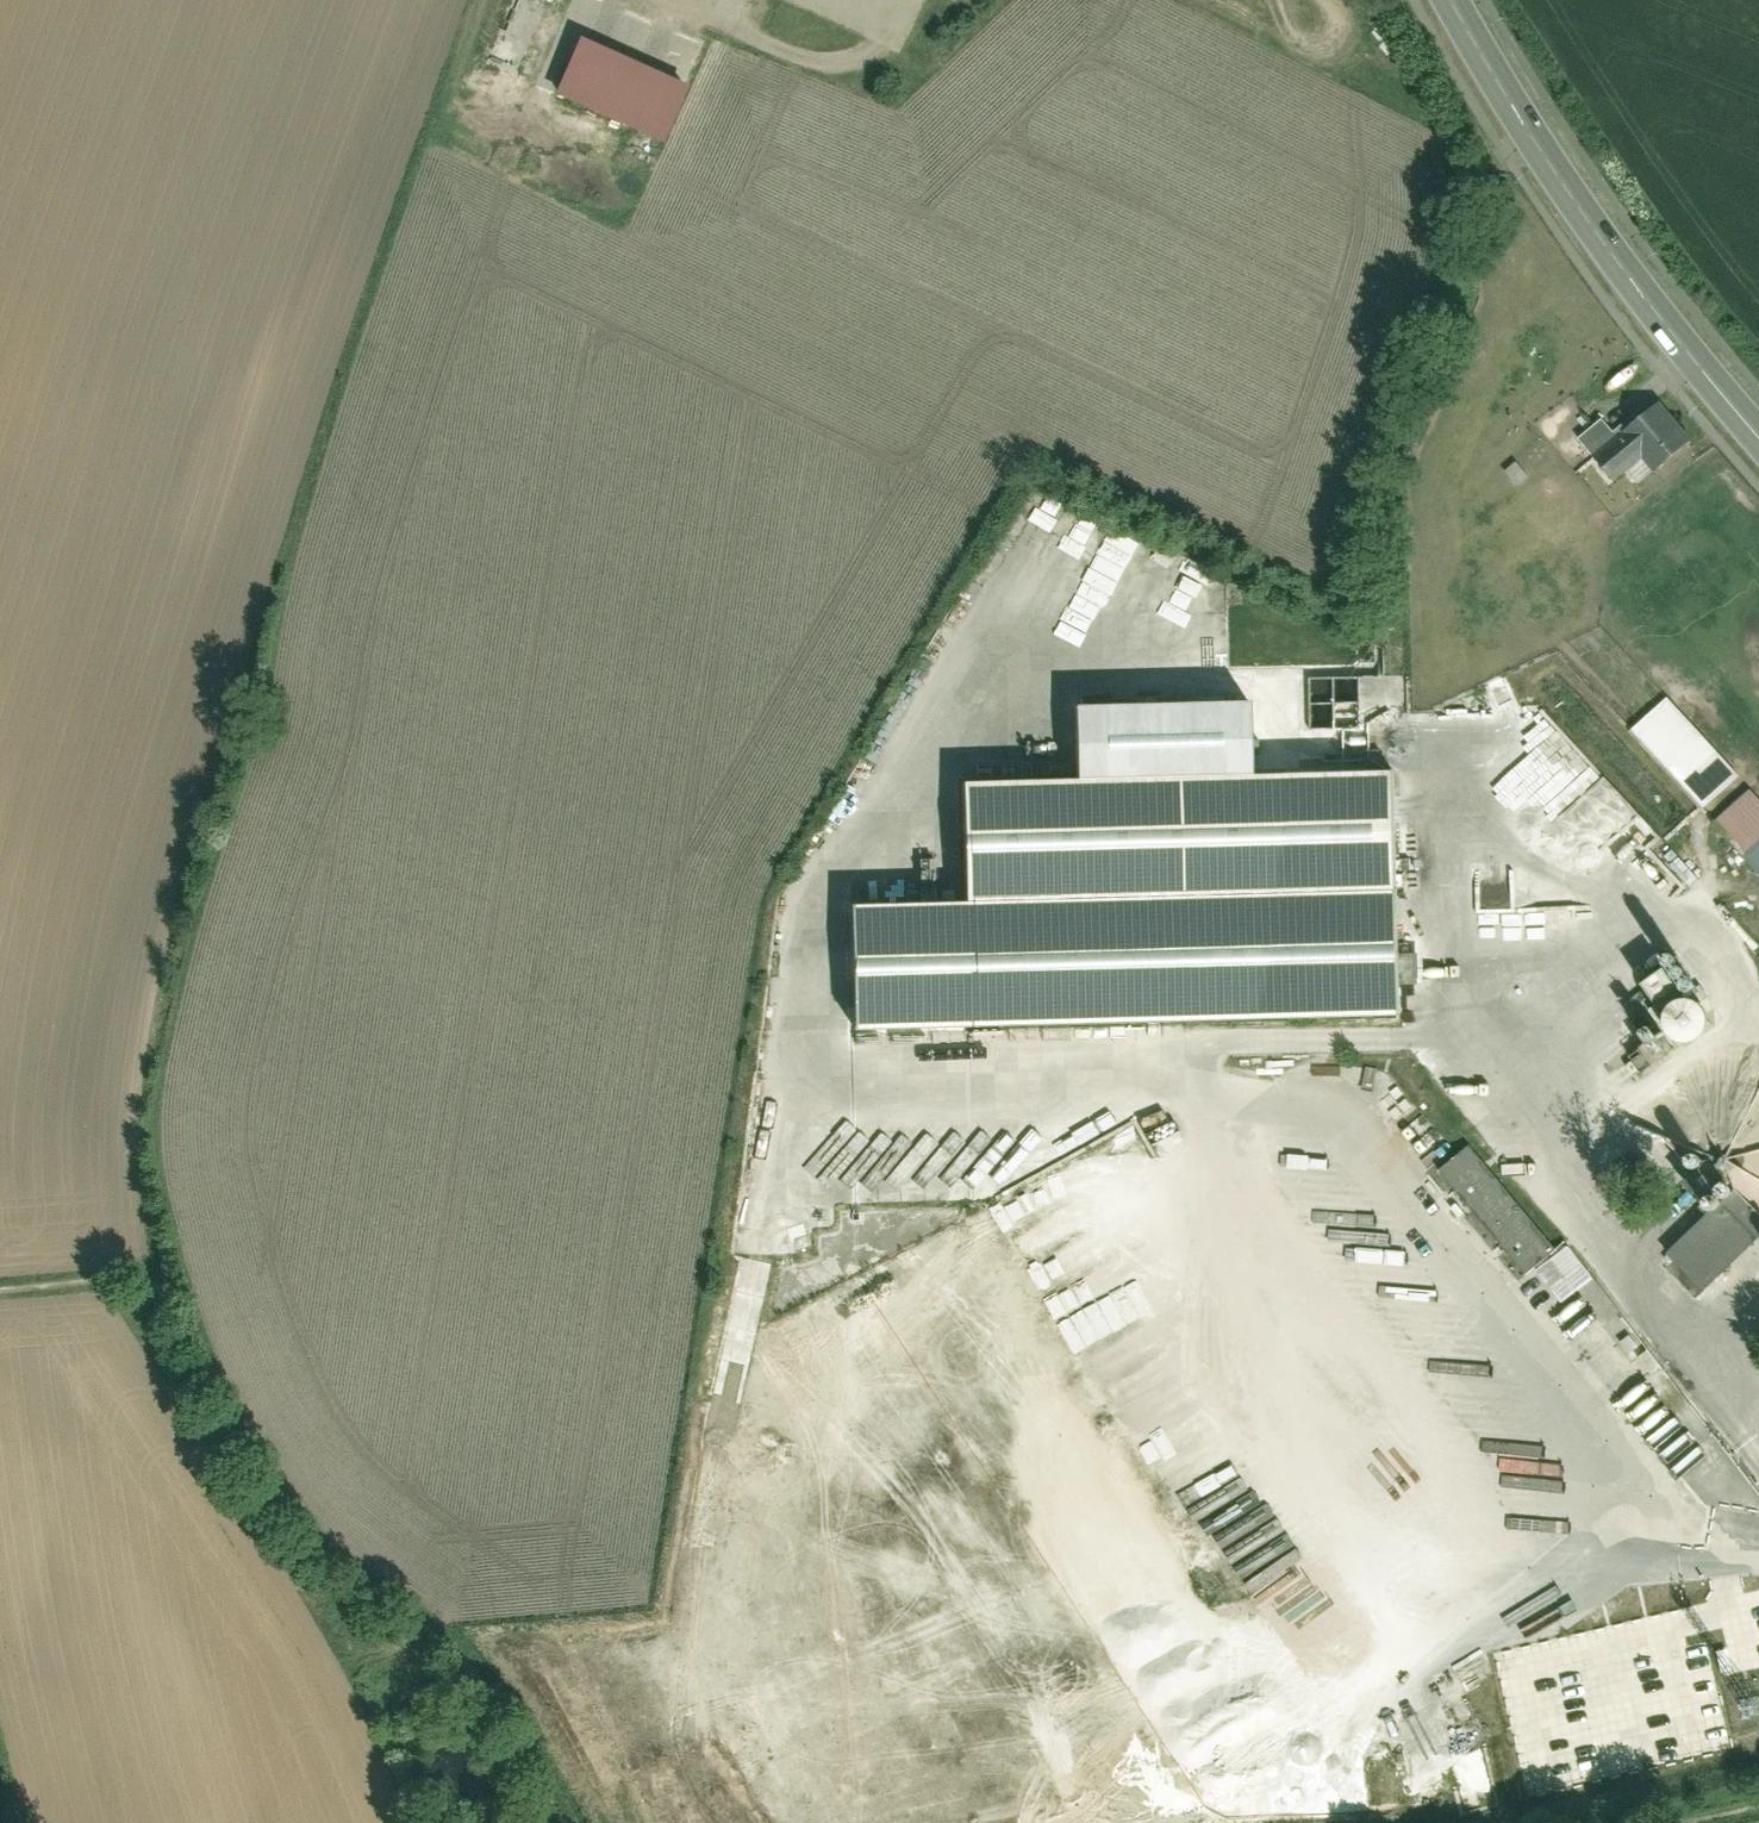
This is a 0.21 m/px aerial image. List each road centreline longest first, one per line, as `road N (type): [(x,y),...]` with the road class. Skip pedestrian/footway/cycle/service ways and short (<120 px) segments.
road 1 (secondary): [(1449,0),(1568,191),(1758,435)]

